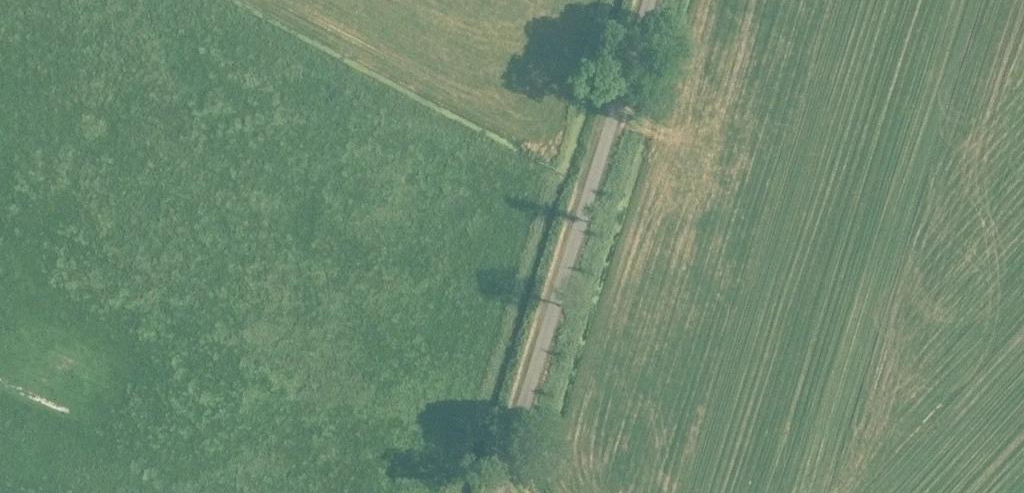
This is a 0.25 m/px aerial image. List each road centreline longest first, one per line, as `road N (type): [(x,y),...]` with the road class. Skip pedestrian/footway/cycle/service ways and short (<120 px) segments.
road 1 (unclassified): [(498,492),(652,0)]

